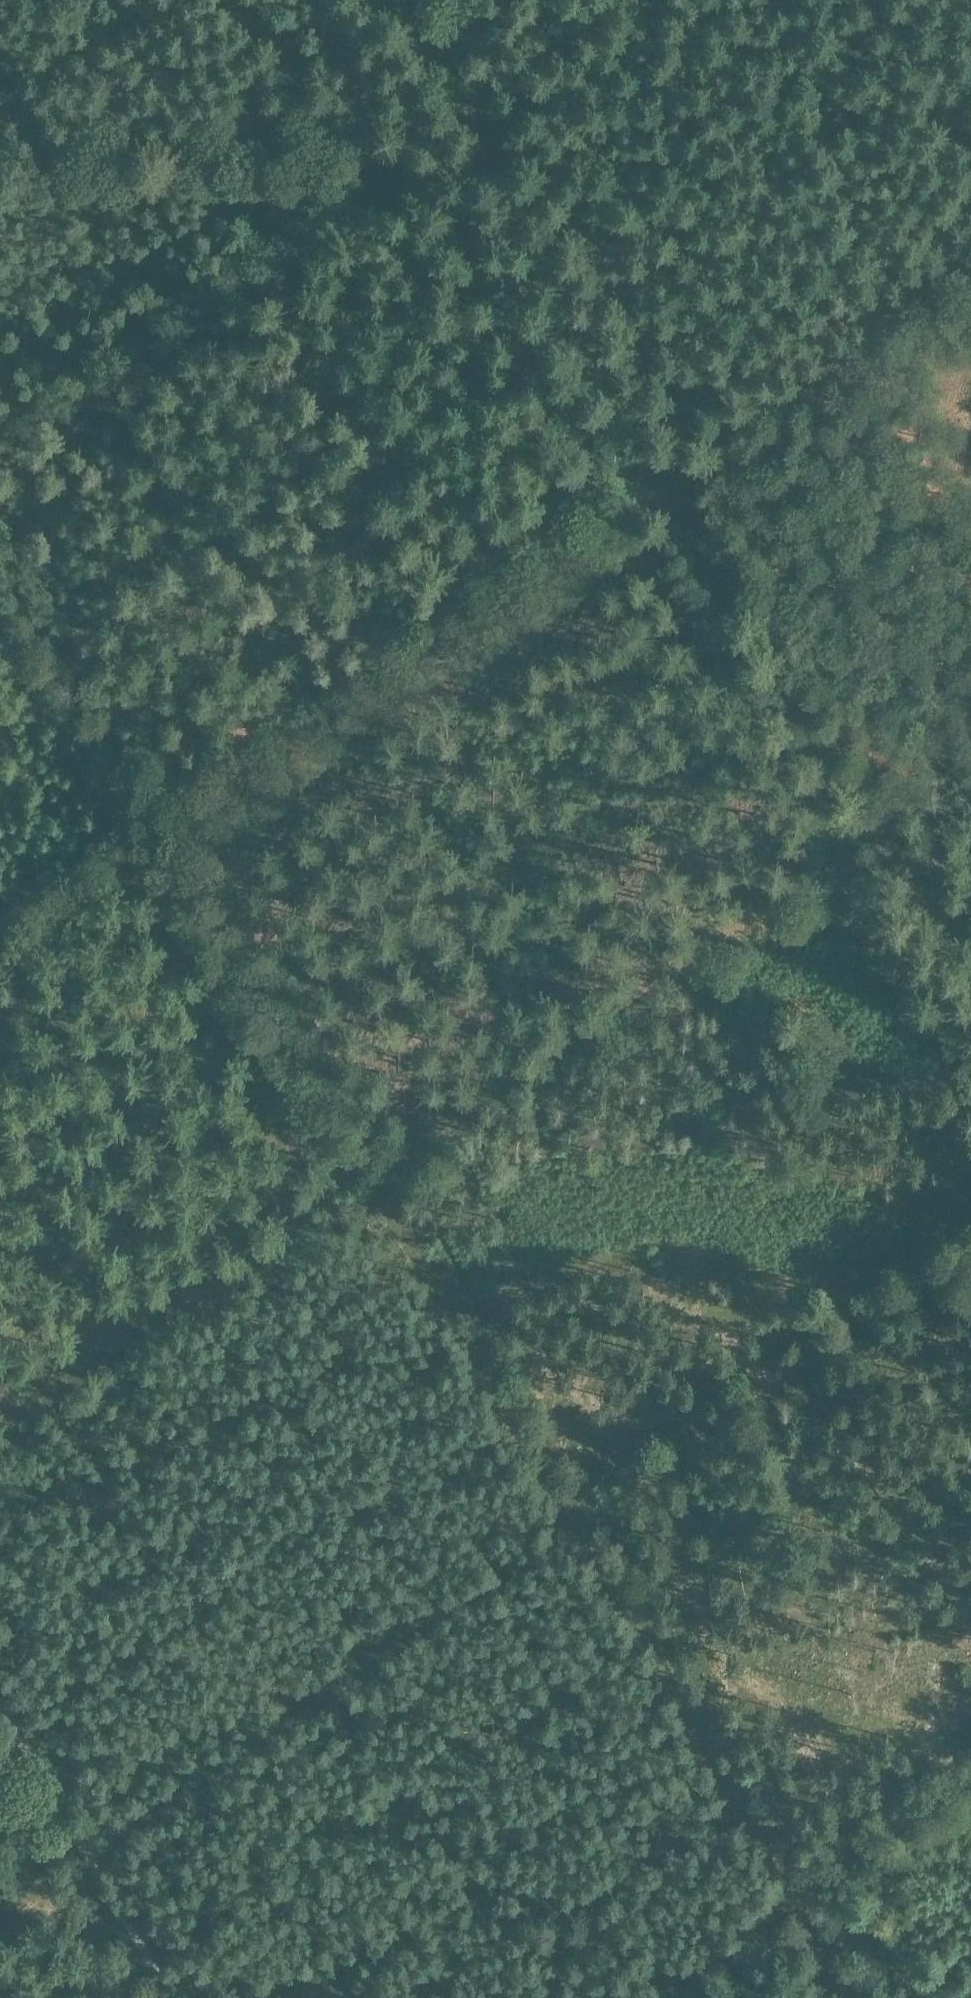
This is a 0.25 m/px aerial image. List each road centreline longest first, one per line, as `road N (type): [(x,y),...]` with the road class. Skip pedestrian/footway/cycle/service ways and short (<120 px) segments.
road 1 (track): [(860,1997),(0,555)]
road 2 (track): [(970,981),(398,0)]
road 3 (track): [(162,828),(674,472)]
road 4 (track): [(970,1771),(648,1997)]
road 5 (track): [(0,955),(168,838)]

